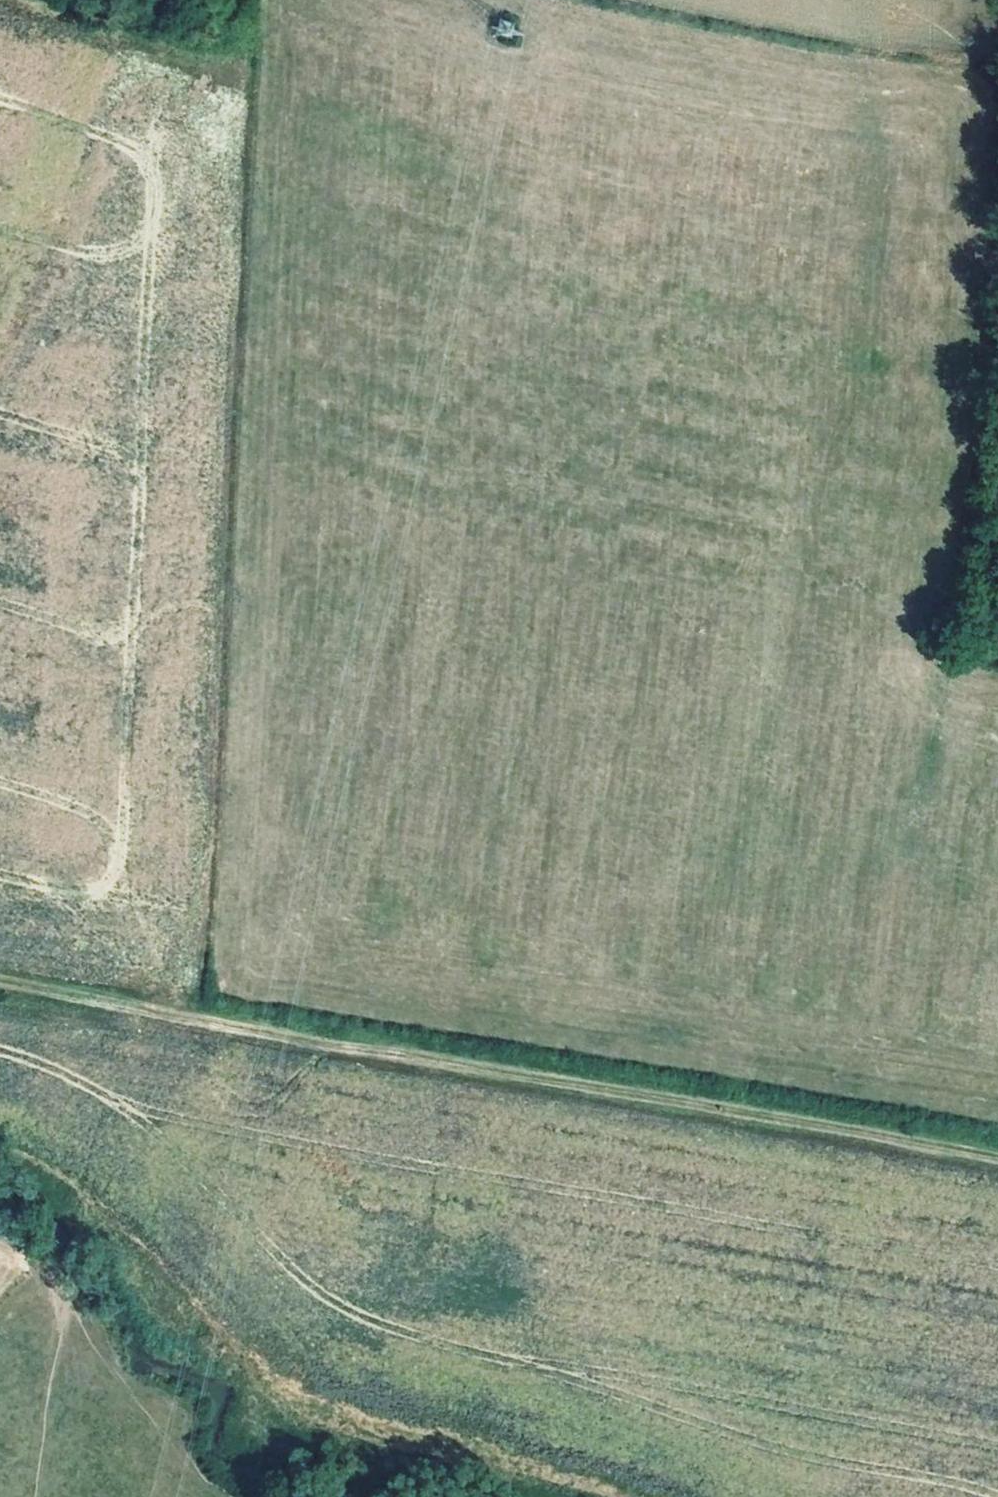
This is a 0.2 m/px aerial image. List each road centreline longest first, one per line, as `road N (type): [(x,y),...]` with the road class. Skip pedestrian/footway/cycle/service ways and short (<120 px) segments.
road 1 (track): [(0,985),(997,1165)]

